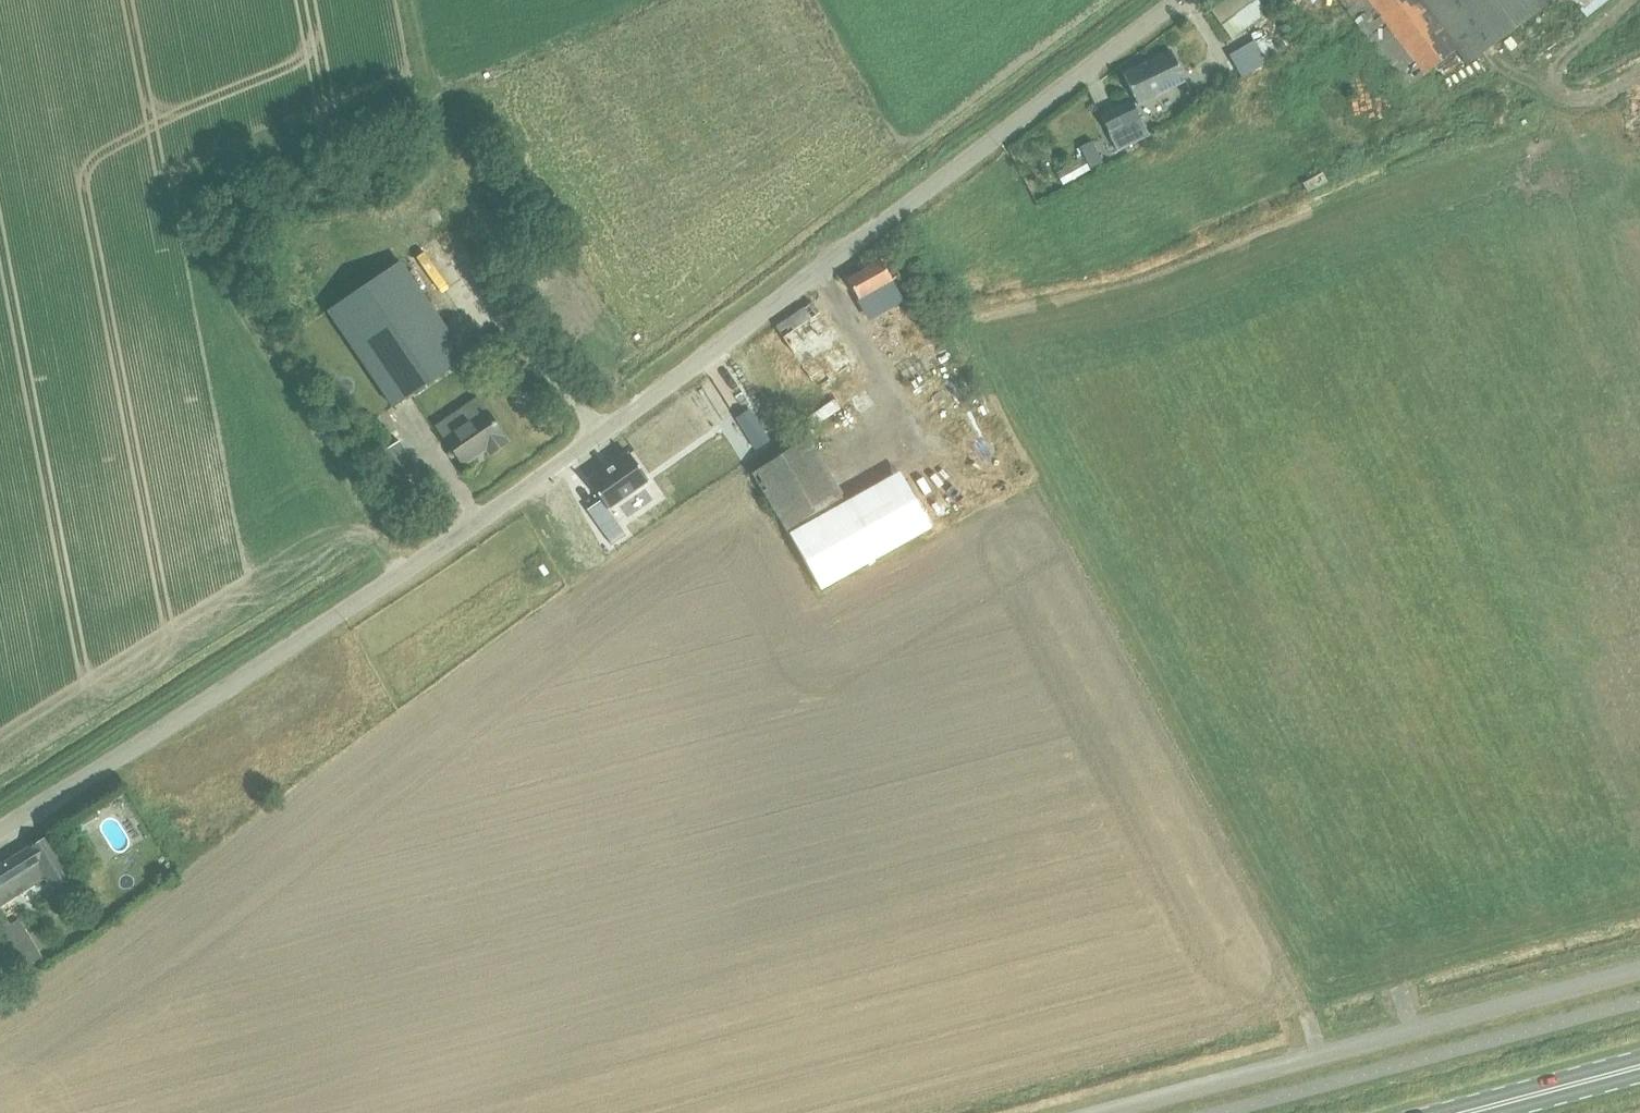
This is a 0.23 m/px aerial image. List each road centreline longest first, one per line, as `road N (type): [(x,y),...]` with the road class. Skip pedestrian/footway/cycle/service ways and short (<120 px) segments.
road 1 (unclassified): [(0,834),(475,523),(1186,0)]
road 2 (unclassified): [(1639,970),(1100,1112)]
road 3 (primary): [(1467,1112),(1639,1067)]

